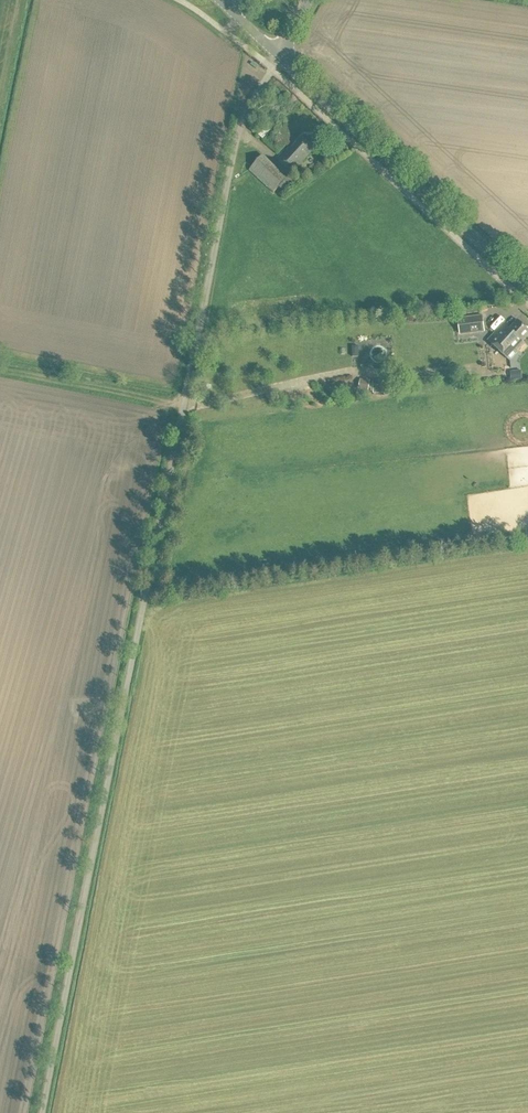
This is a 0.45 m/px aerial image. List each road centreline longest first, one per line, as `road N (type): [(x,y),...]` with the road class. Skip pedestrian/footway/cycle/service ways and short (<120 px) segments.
road 1 (tertiary): [(527,287),(279,56)]
road 2 (track): [(184,406),(0,369)]

